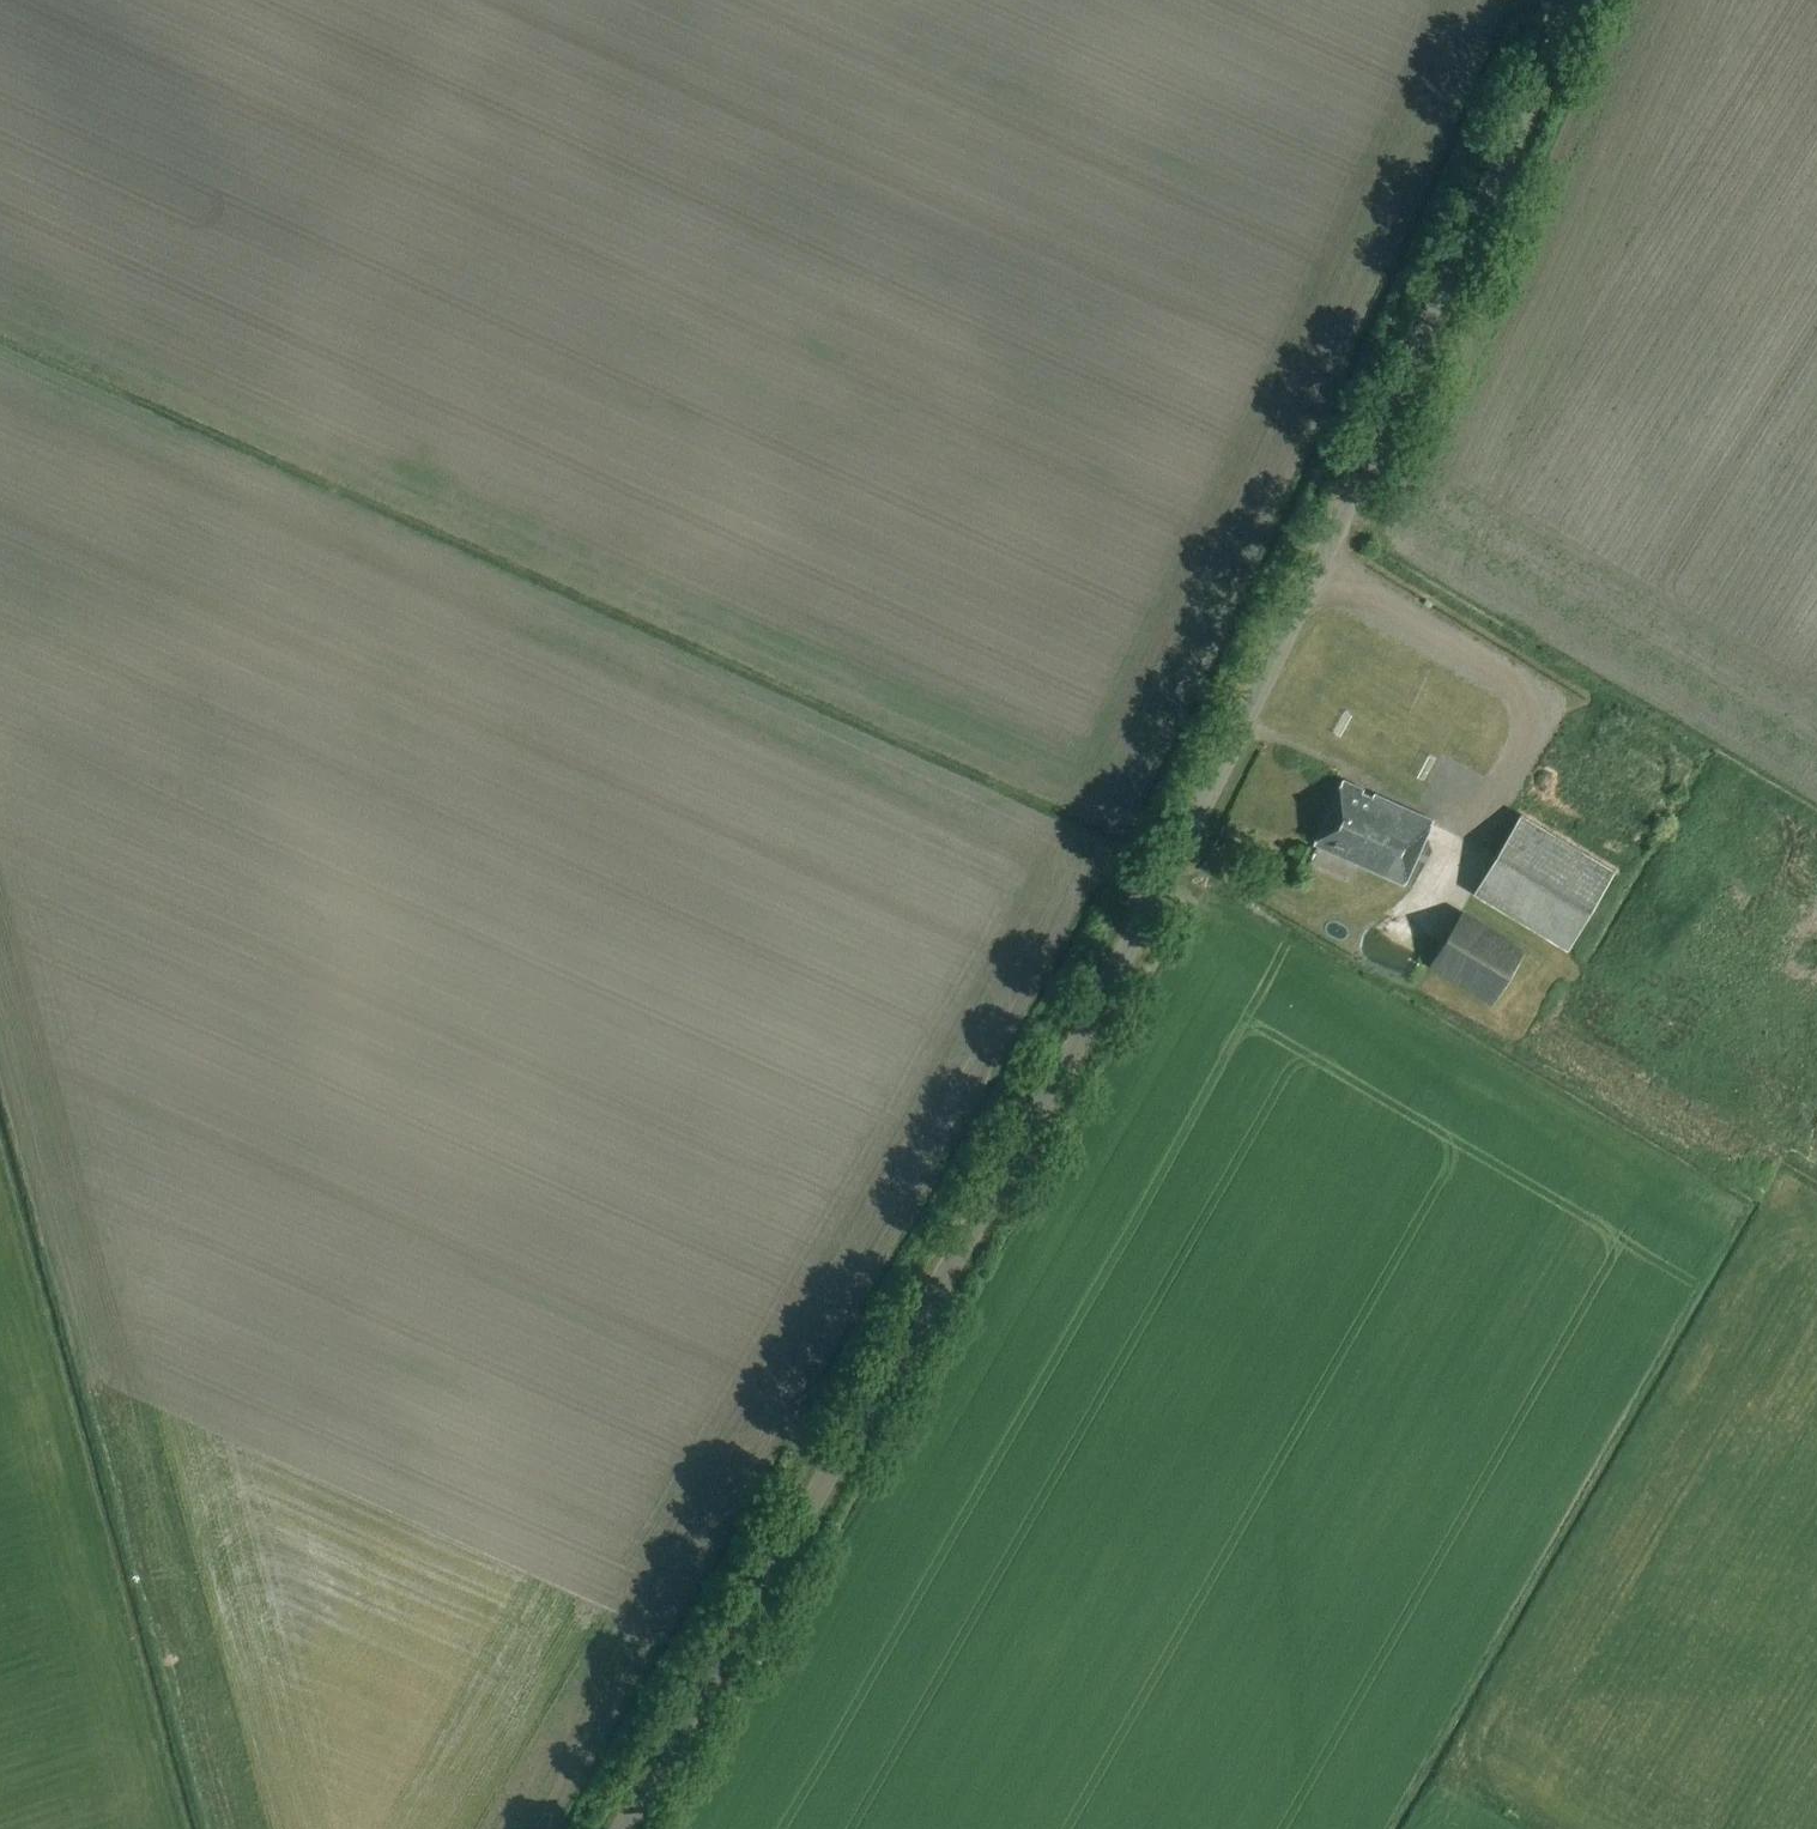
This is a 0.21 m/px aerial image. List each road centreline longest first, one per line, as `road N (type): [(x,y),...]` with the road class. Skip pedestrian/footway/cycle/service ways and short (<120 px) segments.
road 1 (tertiary): [(626,1828),(1116,986),(1583,0)]

